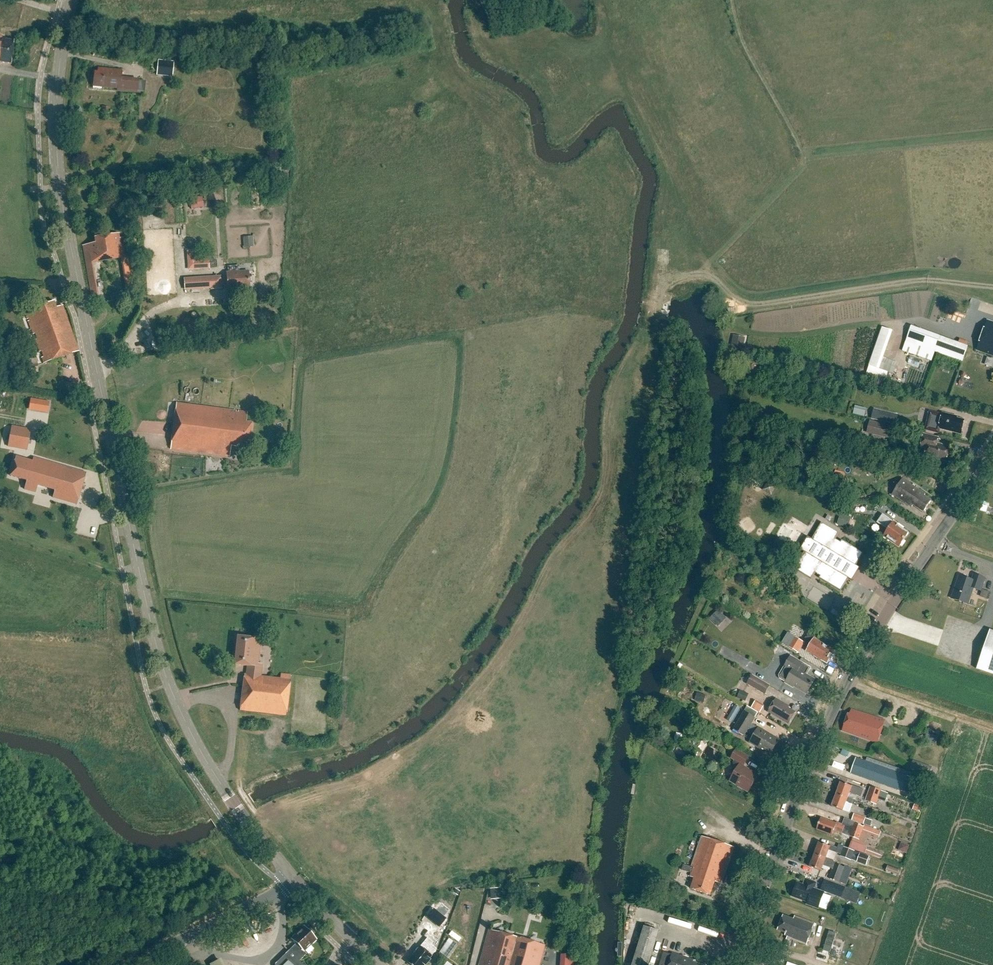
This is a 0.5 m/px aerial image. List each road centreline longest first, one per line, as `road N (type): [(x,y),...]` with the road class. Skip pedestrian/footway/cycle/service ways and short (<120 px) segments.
road 1 (secondary): [(296,883),(187,734),(150,628),(62,192),(58,76),(72,0)]
road 2 (tertiary): [(737,964),(825,728),(895,598),(992,457)]
road 3 (track): [(992,286),(922,280),(757,304),(740,301),(709,276),(681,280)]
road 4 (tertiary): [(138,964),(296,883)]

